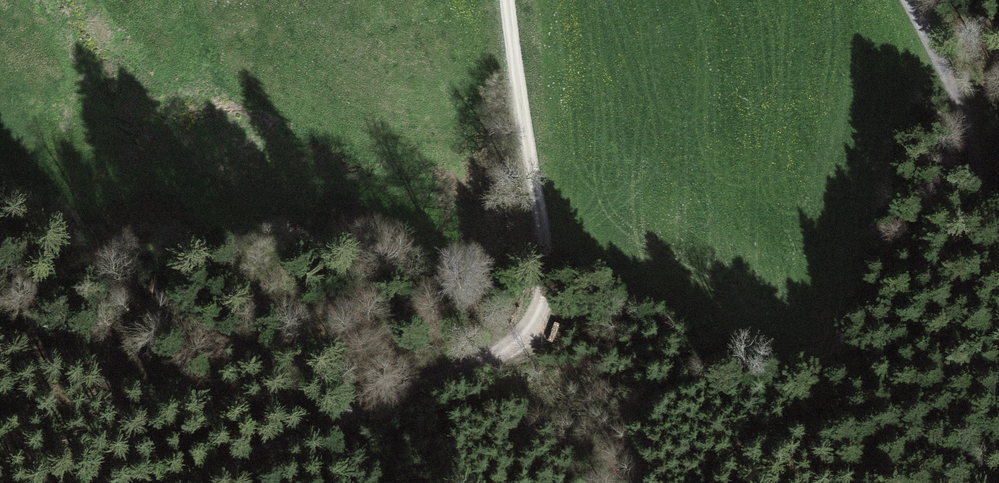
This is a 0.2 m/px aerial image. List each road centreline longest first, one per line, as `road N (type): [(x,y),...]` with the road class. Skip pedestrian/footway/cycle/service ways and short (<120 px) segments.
road 1 (track): [(169,482),(489,358),(543,314),(548,266),(508,0)]
road 2 (track): [(0,335),(118,384),(330,419)]
road 3 (track): [(998,225),(965,120),(907,0)]

